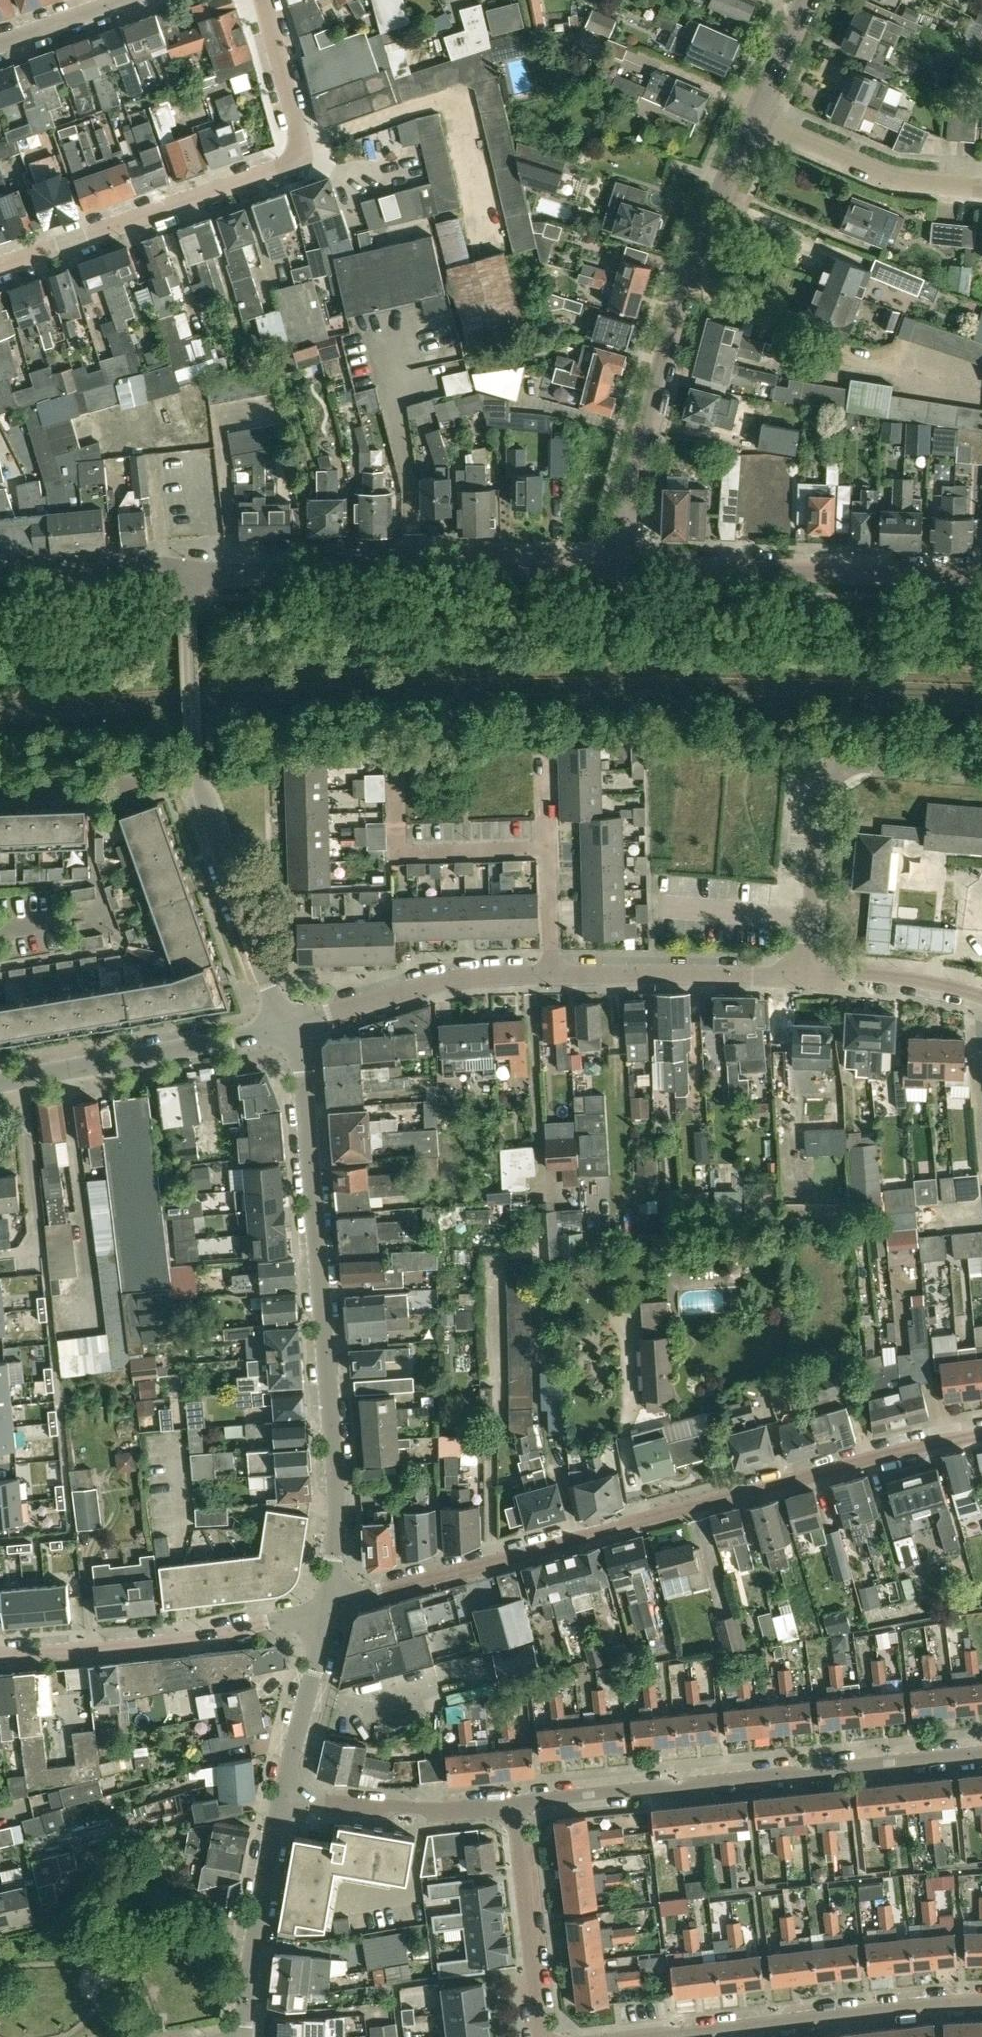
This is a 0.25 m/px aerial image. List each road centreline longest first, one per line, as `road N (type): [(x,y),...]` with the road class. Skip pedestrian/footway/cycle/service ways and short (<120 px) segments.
road 1 (unclassified): [(328,1605),(981,1433)]
road 2 (residential): [(328,1605),(337,1484),(303,1072),(288,1026)]
road 3 (residential): [(513,1806),(981,1753)]
road 4 (residential): [(621,570),(629,505),(678,313),(753,122)]
road 5 (residential): [(288,1026),(202,791),(195,577)]
road 6 (residential): [(195,577),(621,570)]
road 7 (residential): [(981,578),(621,570)]
road 8 (residential): [(809,975),(821,801),(830,777),(857,763),(981,770)]
road 9 (unclassified): [(0,1658),(186,1639),(328,1605)]
road 10 (residential): [(652,2036),(981,2002)]
road 11 (residential): [(0,266),(281,167),(300,146)]
road 12 (unclassified): [(0,1083),(288,1026)]
road 13 (residential): [(288,1026),(448,981),(552,976)]
road 14 (unclassified): [(552,976),(809,975)]
road 15 (residential): [(243,2036),(283,1793)]
road 16 (residential): [(981,188),(893,178),(753,122)]
road 17 (residential): [(543,2036),(513,1806)]
road 18 (residential): [(283,1793),(445,1812),(513,1806)]
road 19 (residential): [(546,848),(398,852),(395,771)]
road 20 (residential): [(195,577),(119,566),(0,577)]
road 21 (residential): [(283,1793),(328,1605)]
road 22 (unclassified): [(981,997),(906,978),(809,975)]
road 23 (residential): [(263,0),(300,146)]
road 24 (unclassified): [(150,786),(0,792)]
road 25 (residential): [(753,122),(807,0)]
road 26 (residential): [(0,44),(125,0)]
road 27 (residential): [(552,976),(546,848)]

